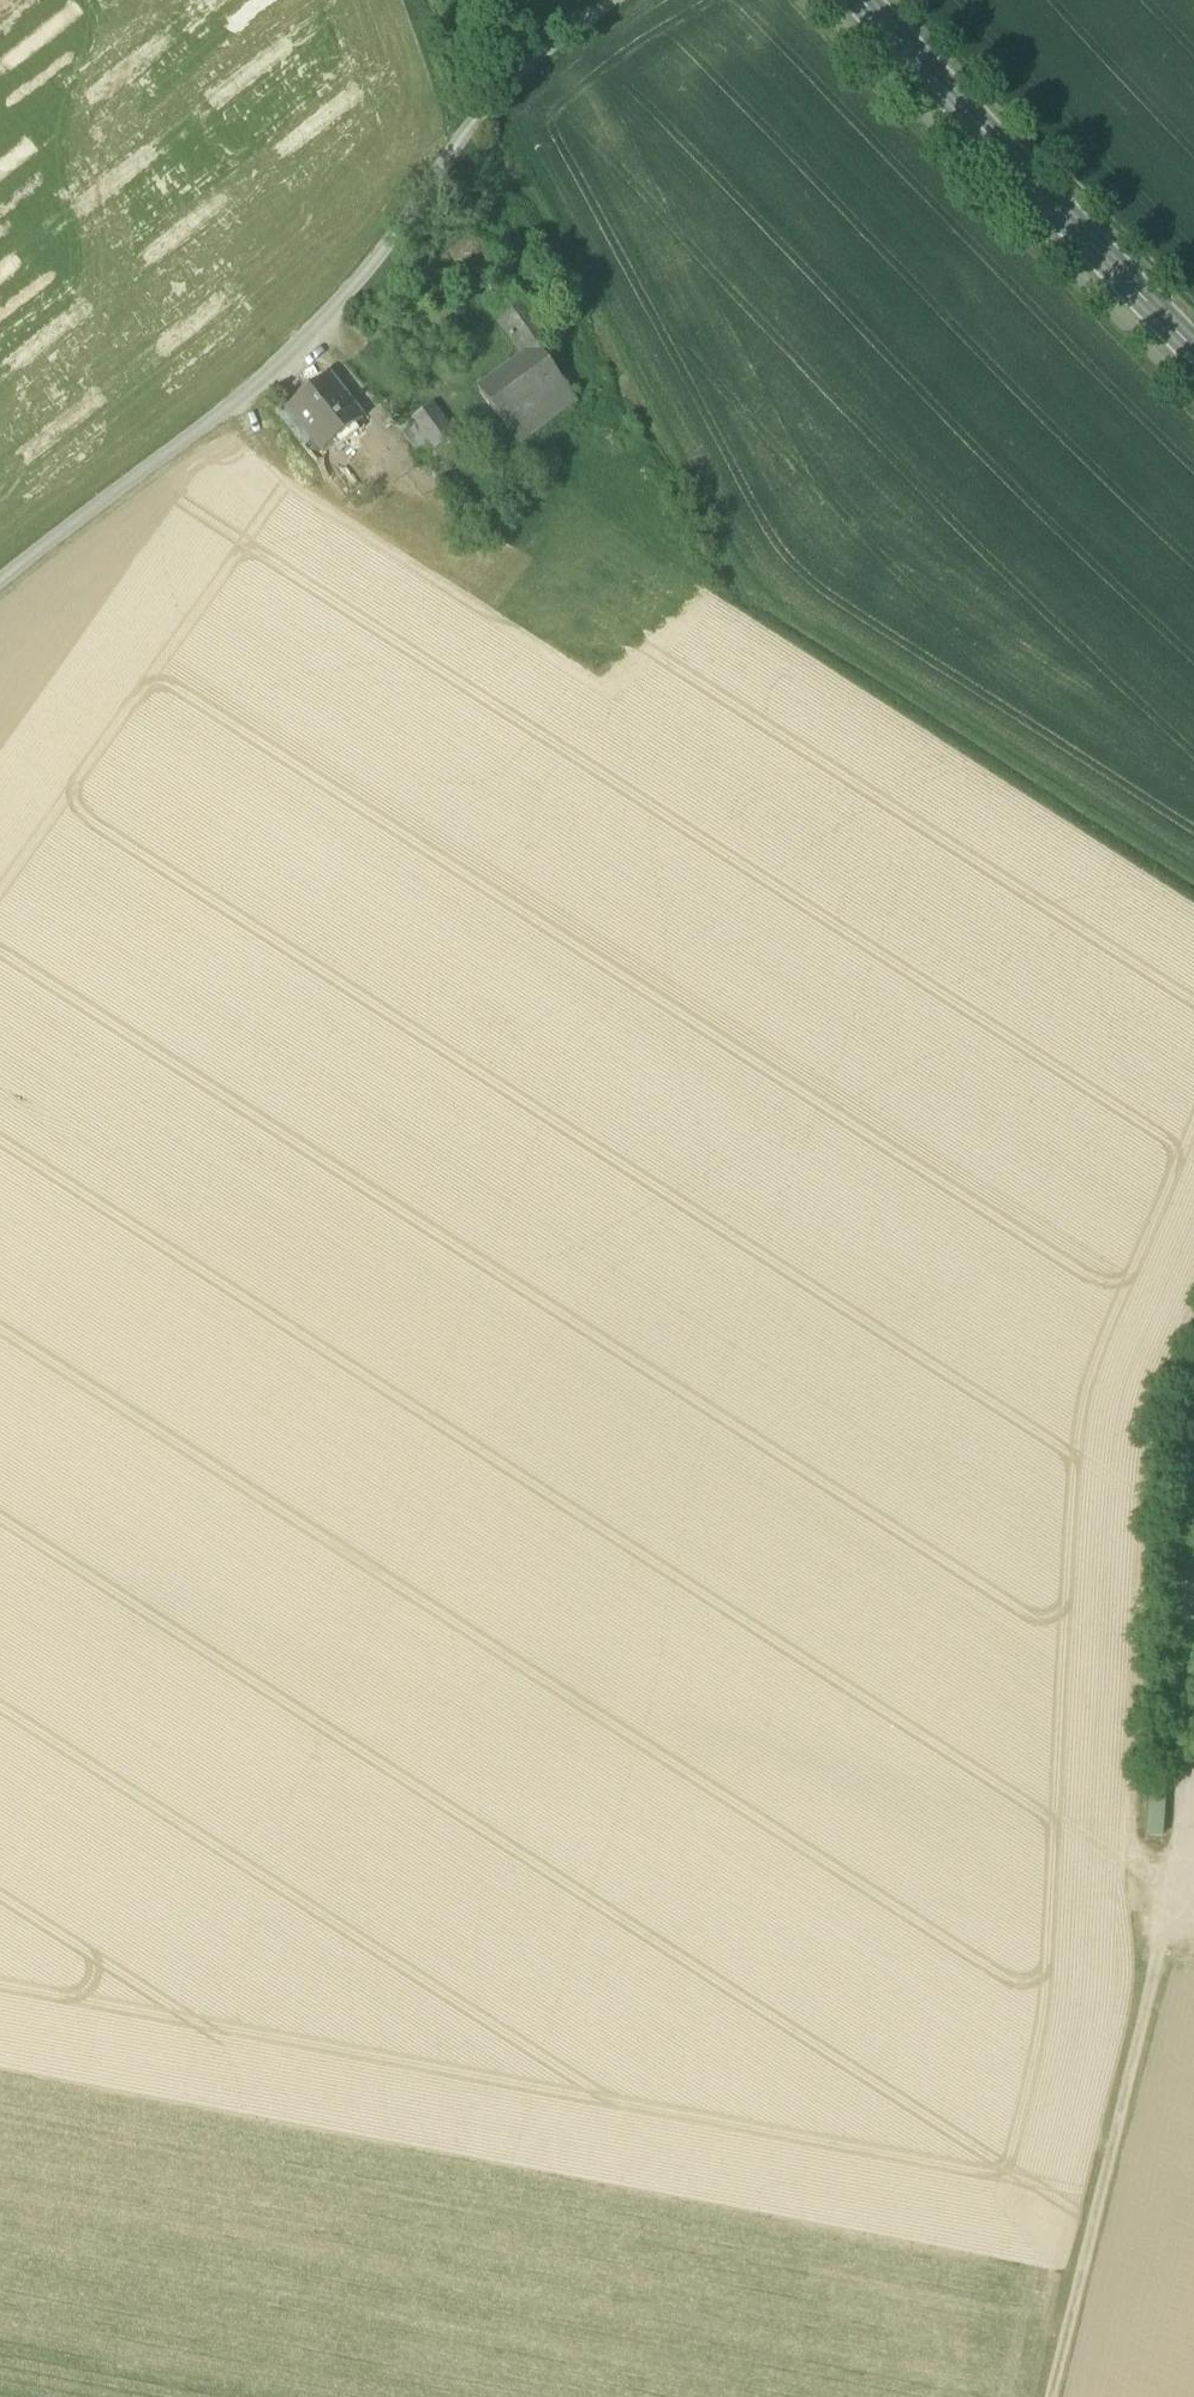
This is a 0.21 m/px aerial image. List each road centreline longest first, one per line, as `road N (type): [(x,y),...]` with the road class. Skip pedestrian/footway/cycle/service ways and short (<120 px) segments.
road 1 (unclassified): [(0,583),(295,348),(489,105),(619,0)]
road 2 (track): [(1052,2396),(1181,1902)]
road 3 (tertiary): [(1193,351),(844,0)]

